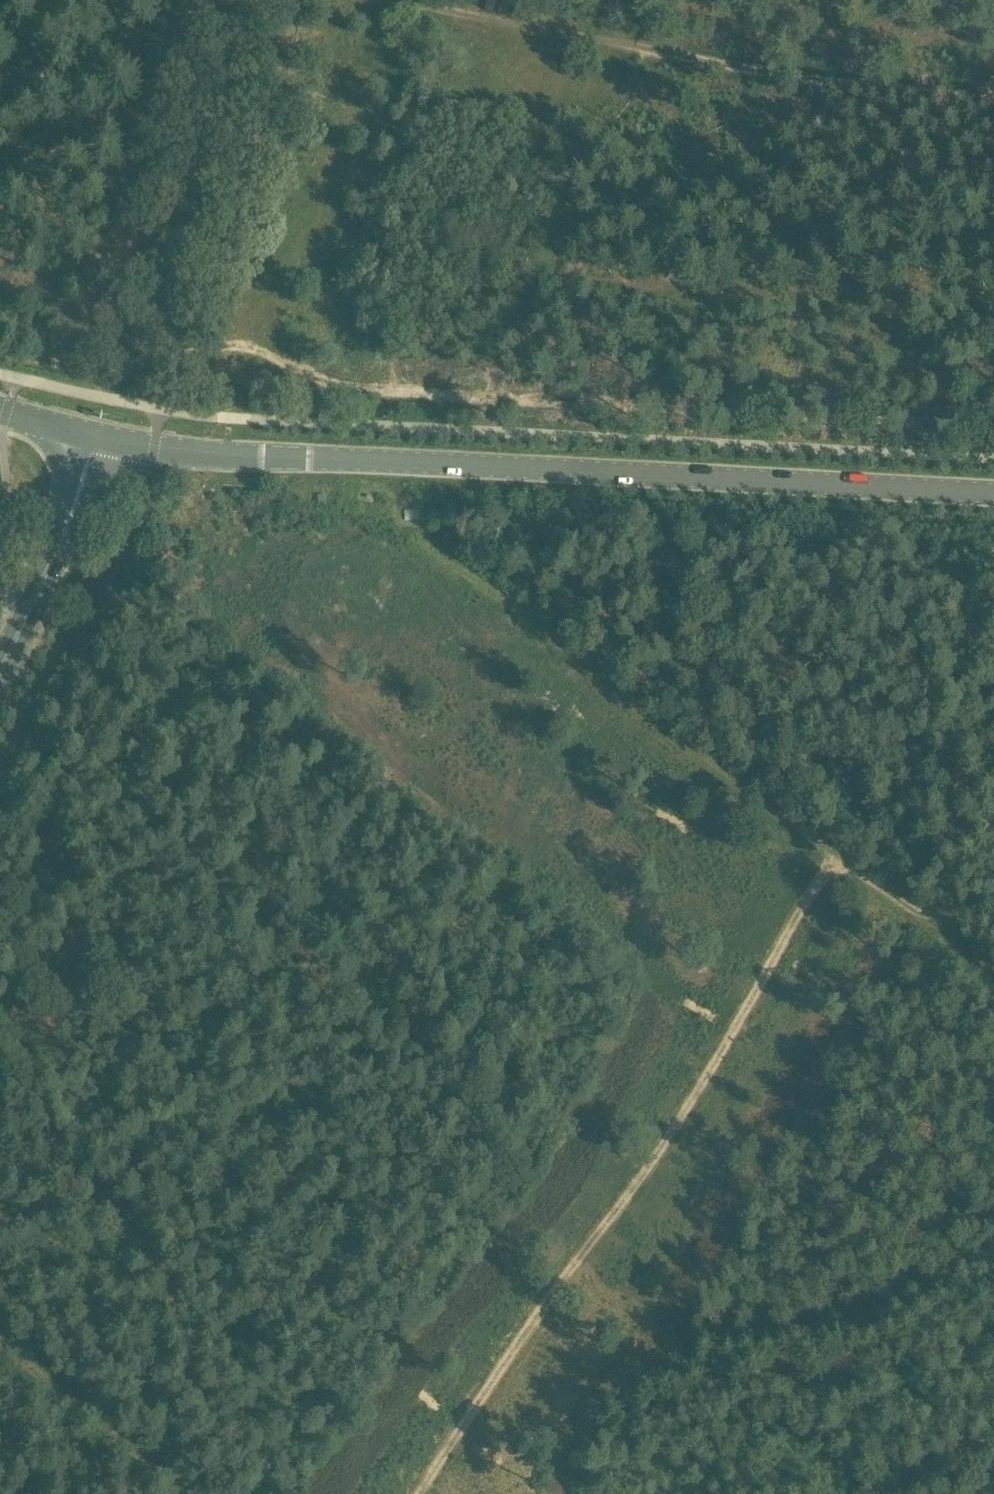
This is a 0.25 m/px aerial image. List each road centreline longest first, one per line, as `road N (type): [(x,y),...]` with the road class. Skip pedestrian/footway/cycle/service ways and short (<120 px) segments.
road 1 (track): [(993,427),(942,414),(899,422),(648,412),(374,390),(242,344),(102,370),(0,354)]
road 2 (track): [(420,1493),(645,1172),(825,876),(858,873),(993,971)]
road 3 (primary): [(993,493),(224,457),(95,438)]
road 4 (track): [(391,0),(757,68),(993,96)]
road 5 (track): [(429,546),(858,873)]
road 6 (track): [(133,364),(253,0)]
road 7 (primary): [(0,670),(60,542),(95,438)]
road 8 (track): [(187,1493),(0,1343)]
road 9 (track): [(0,72),(50,86),(199,159)]

